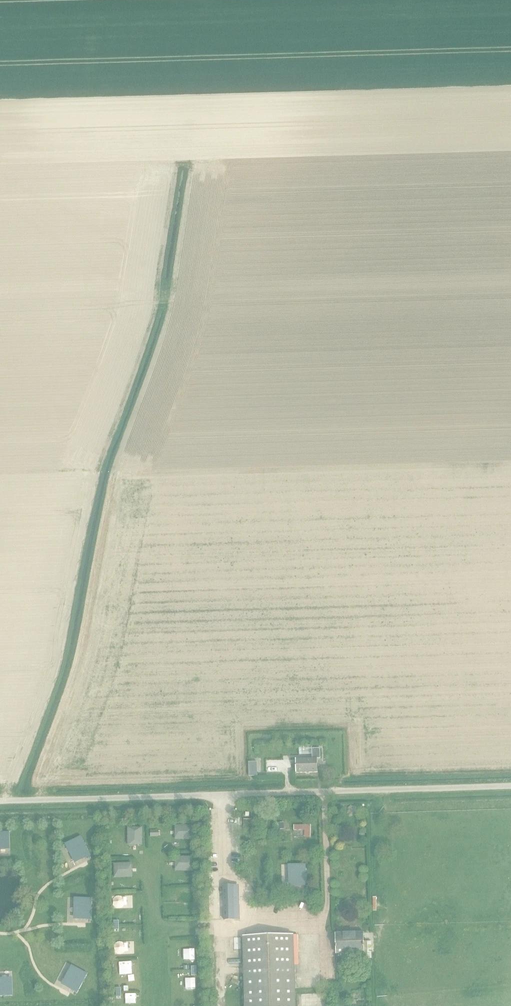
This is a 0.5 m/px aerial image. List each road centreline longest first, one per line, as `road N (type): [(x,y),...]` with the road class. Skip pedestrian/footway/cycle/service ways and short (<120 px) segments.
road 1 (unclassified): [(0,800),(510,788)]

